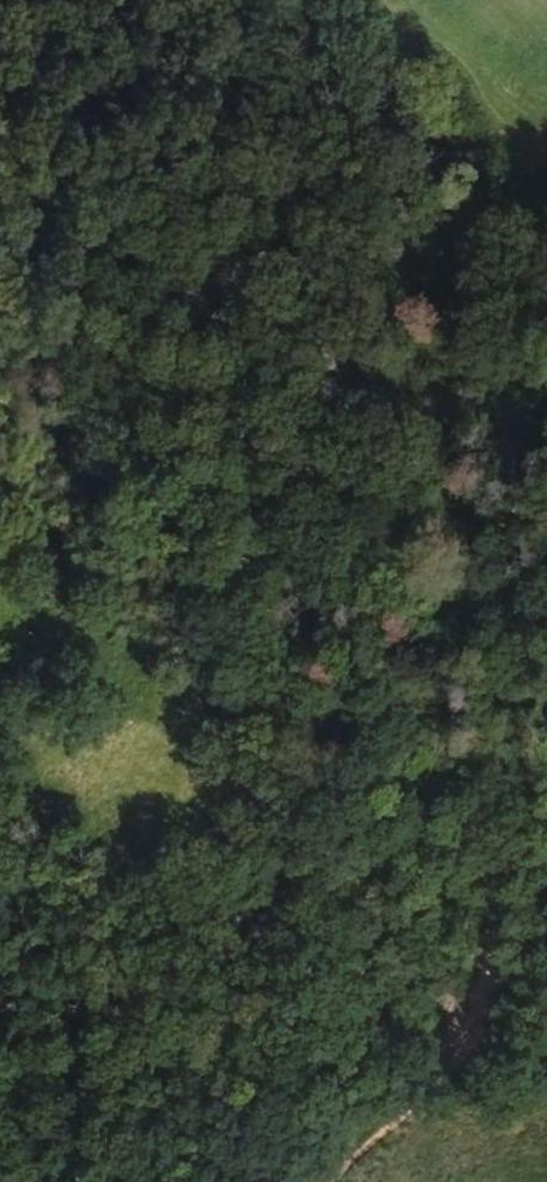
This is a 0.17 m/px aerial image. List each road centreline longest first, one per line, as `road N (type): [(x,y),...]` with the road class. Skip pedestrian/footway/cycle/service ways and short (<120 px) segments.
road 1 (track): [(324,1181),(476,1039),(509,936),(546,922)]

